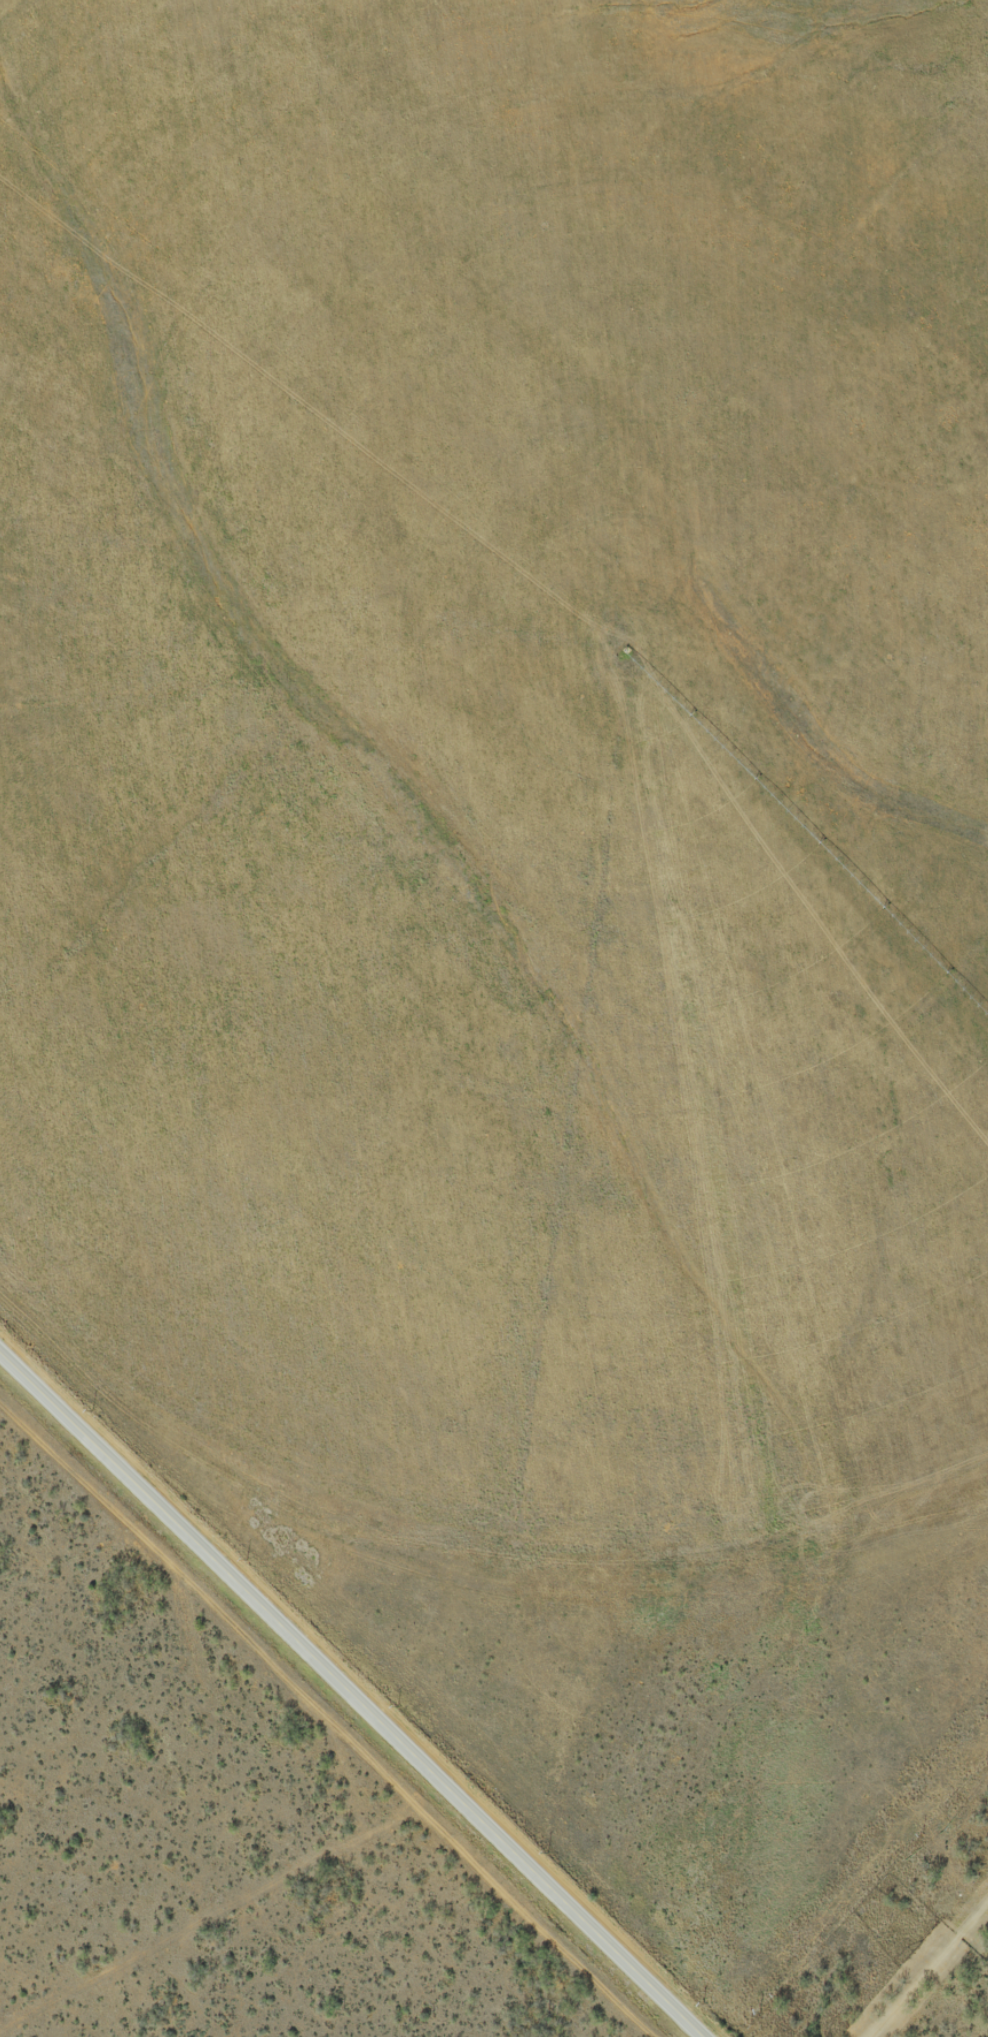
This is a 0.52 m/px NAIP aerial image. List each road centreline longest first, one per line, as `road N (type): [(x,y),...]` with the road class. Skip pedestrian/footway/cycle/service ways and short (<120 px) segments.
road 1 (secondary): [(702,2036),(0,1360)]

